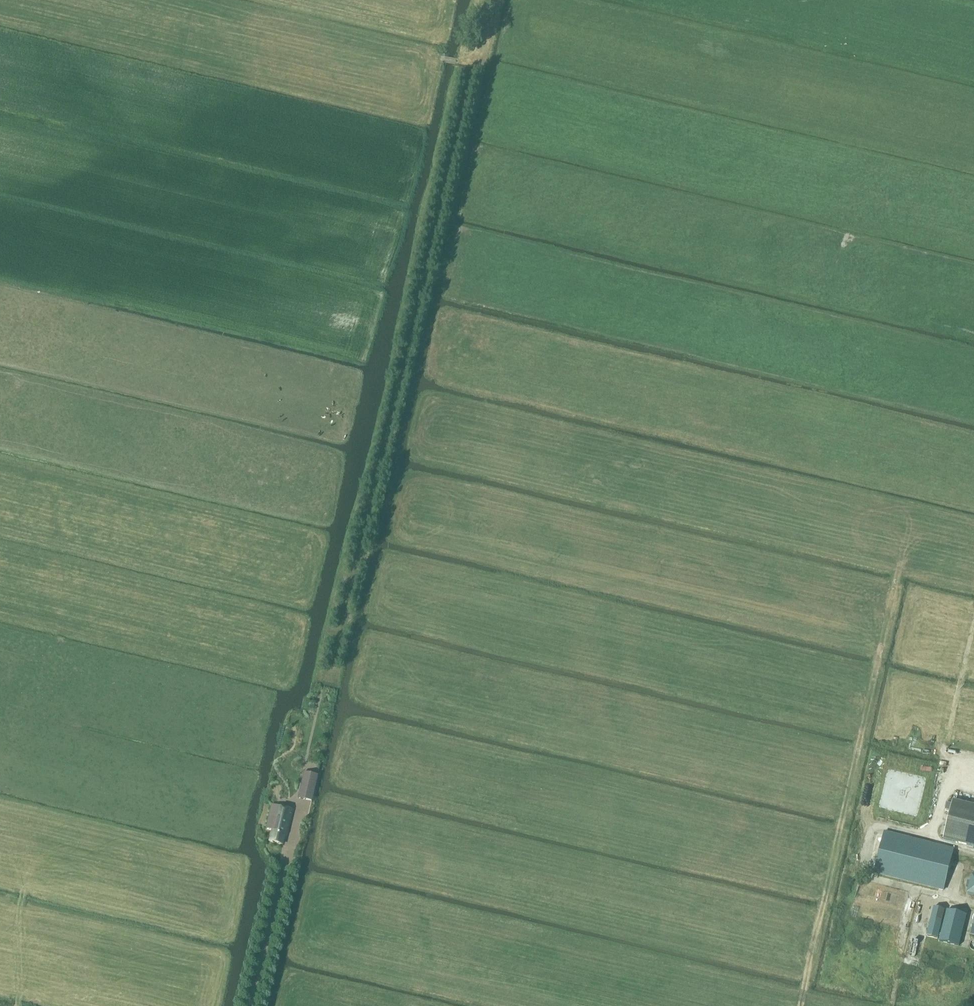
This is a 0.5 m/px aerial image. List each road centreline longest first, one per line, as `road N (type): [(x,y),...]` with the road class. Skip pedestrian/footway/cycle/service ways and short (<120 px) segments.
road 1 (track): [(973,555),(898,570),(799,1005)]
road 2 (track): [(113,0),(462,63),(481,48),(491,0)]
road 3 (track): [(301,806),(250,1005)]
road 4 (track): [(973,622),(949,740),(969,769)]
road 5 (track): [(876,825),(926,834),(963,771),(973,767)]

